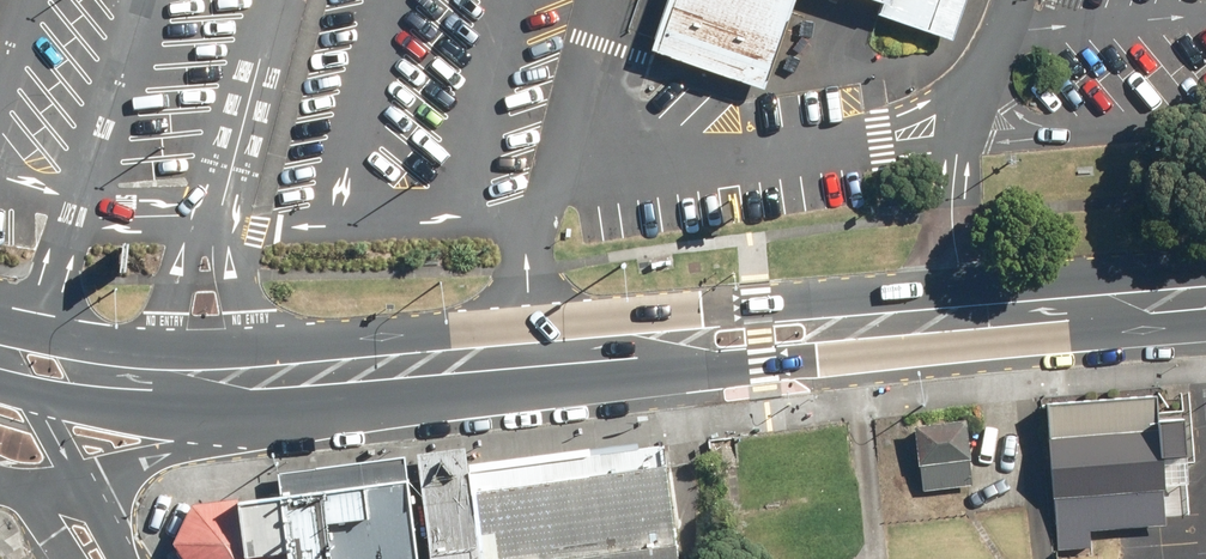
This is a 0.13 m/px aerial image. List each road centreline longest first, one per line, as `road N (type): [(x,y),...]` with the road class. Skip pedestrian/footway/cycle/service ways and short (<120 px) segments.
road 1 (primary): [(974,317),(259,379)]
road 2 (unclassified): [(974,317),(953,232),(957,156),(1020,0)]
road 3 (primary): [(259,379),(123,377),(2,355)]
road 4 (primary): [(1205,301),(974,317)]
road 5 (secondary): [(259,379),(177,445),(85,489)]
road 6 (secondary): [(2,355),(85,489)]

